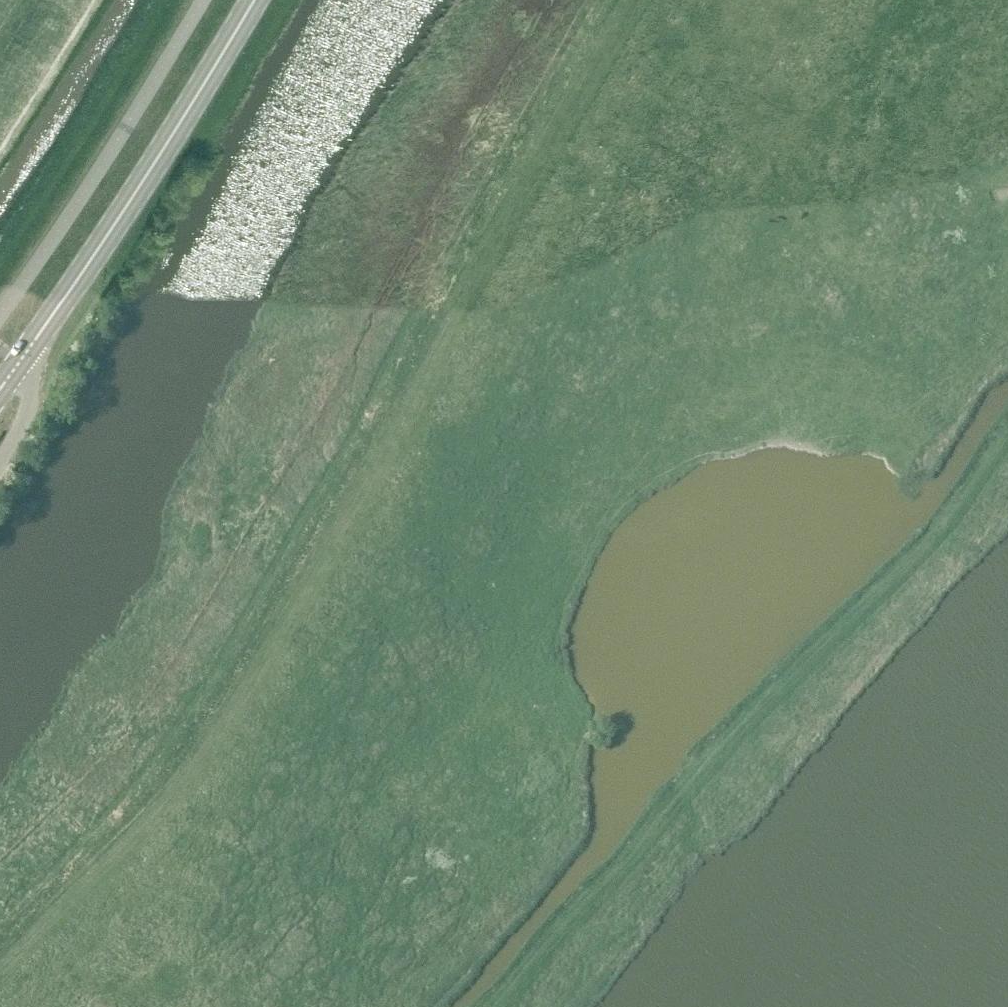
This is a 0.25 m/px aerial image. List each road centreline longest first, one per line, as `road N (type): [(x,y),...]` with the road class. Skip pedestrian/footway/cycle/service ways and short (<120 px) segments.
road 1 (track): [(635,0),(379,462),(204,753),(135,838),(0,968)]
road 2 (primary): [(0,390),(255,0)]

